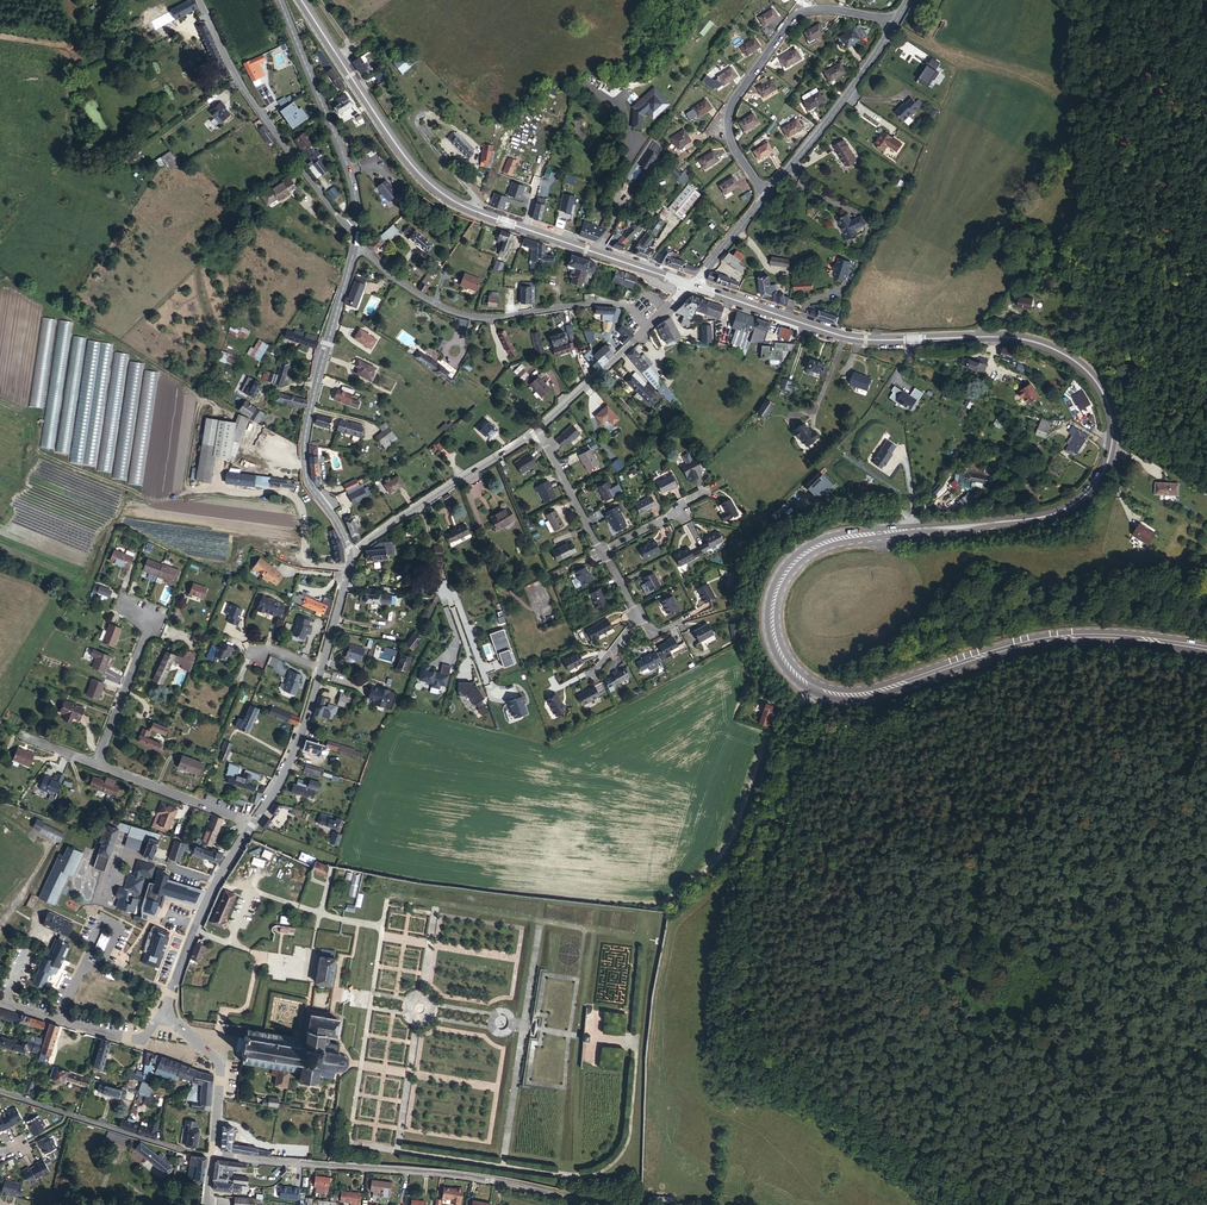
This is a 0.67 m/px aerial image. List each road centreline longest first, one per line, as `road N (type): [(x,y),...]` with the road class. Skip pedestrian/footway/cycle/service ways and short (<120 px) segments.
road 1 (primary): [(1206,649),(1056,639),(872,696),(811,687),(790,668),(773,635),(770,605),(790,563),(845,536),(1061,514),(1097,486),(1109,465),(1113,405),(1075,359),(1037,343),(859,339),(692,286)]
road 2 (primary): [(692,286),(450,199),(398,149),(300,0)]
road 3 (residential): [(212,1155),(433,1174),(603,1204)]
road 4 (secondary): [(351,556),(312,488),(304,442),(355,239)]
road 5 (unclassified): [(648,327),(619,304),(463,315),(388,274),(355,239)]
road 6 (residential): [(764,198),(728,138),(726,117),(794,16),(845,11),(895,26)]
road 7 (unclassified): [(355,239),(236,80),(200,0)]
road 8 (secondary): [(355,239),(351,177),(280,0)]
road 9 (tertiary): [(351,556),(537,428)]
road 10 (residential): [(212,1155),(0,1093)]
road 11 (tertiary): [(764,198),(895,26)]
road 12 (secondary): [(163,1015),(206,902),(252,826)]
road 13 (residential): [(97,763),(152,618),(125,604)]
road 14 (secondary): [(252,826),(290,762),(321,668)]
road 15 (track): [(45,456),(156,501),(206,487)]
road 16 (residential): [(252,826),(97,763)]
road 17 (secondary): [(212,1155),(221,1066),(163,1015)]
road 18 (tertiary): [(537,428),(648,327)]
road 19 (residential): [(537,428),(603,550)]
road 20 (residential): [(163,1015),(137,1041),(51,1017)]

